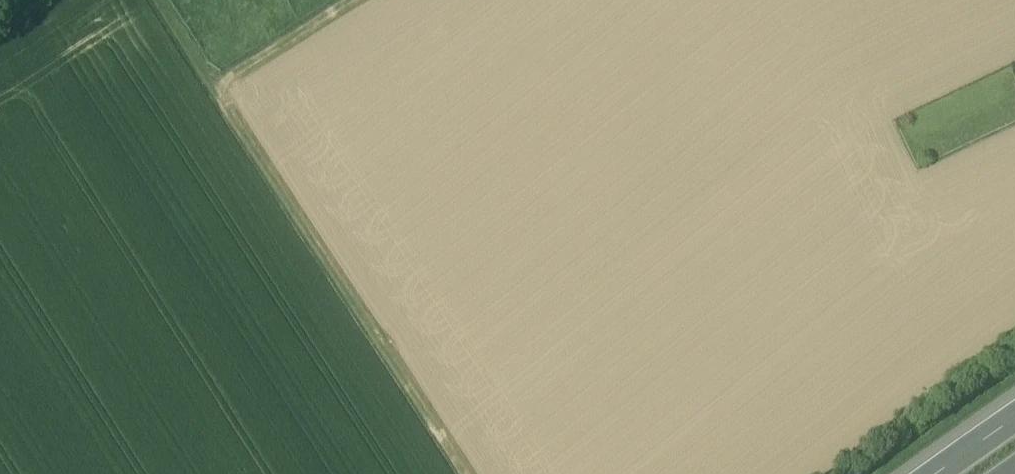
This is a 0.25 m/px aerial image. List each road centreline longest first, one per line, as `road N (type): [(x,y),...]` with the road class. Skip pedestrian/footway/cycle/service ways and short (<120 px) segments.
road 1 (track): [(461,473),(159,0)]

